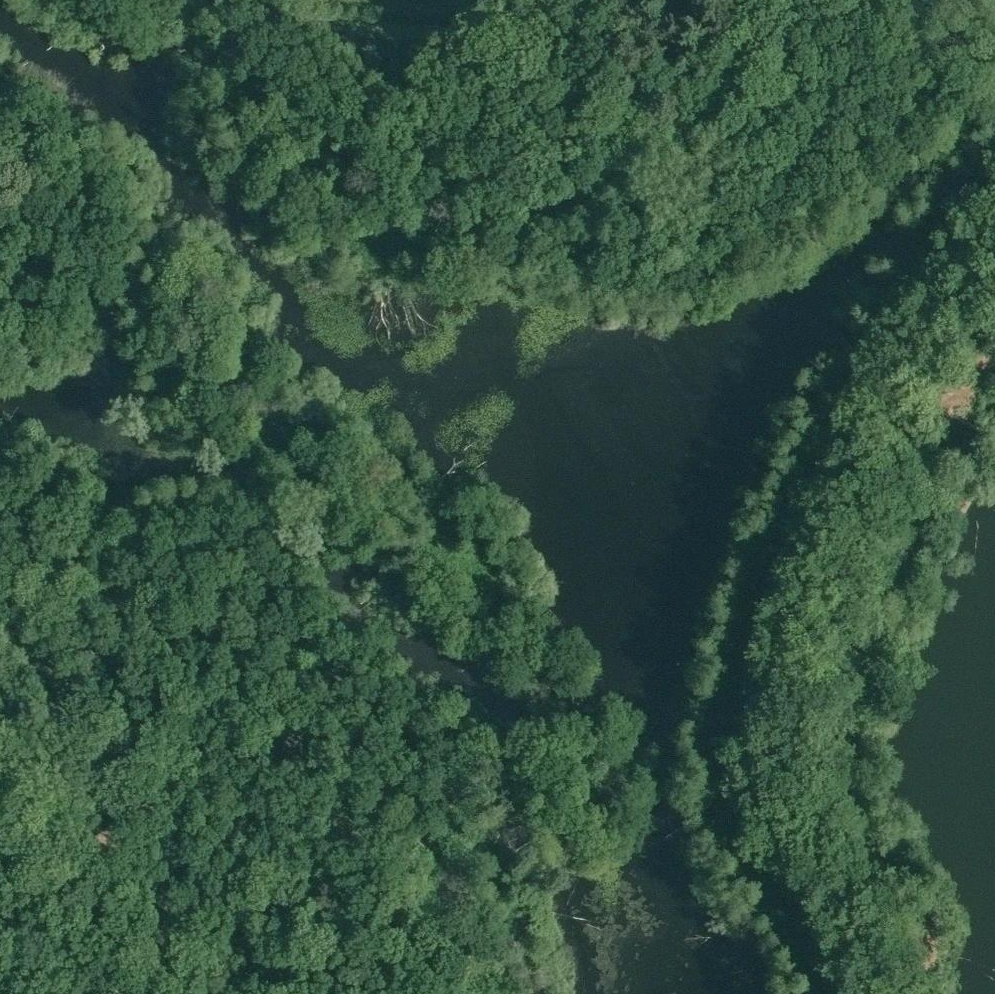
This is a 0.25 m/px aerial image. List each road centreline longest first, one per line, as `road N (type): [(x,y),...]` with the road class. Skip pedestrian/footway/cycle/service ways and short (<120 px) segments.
road 1 (track): [(141,993),(0,900)]

